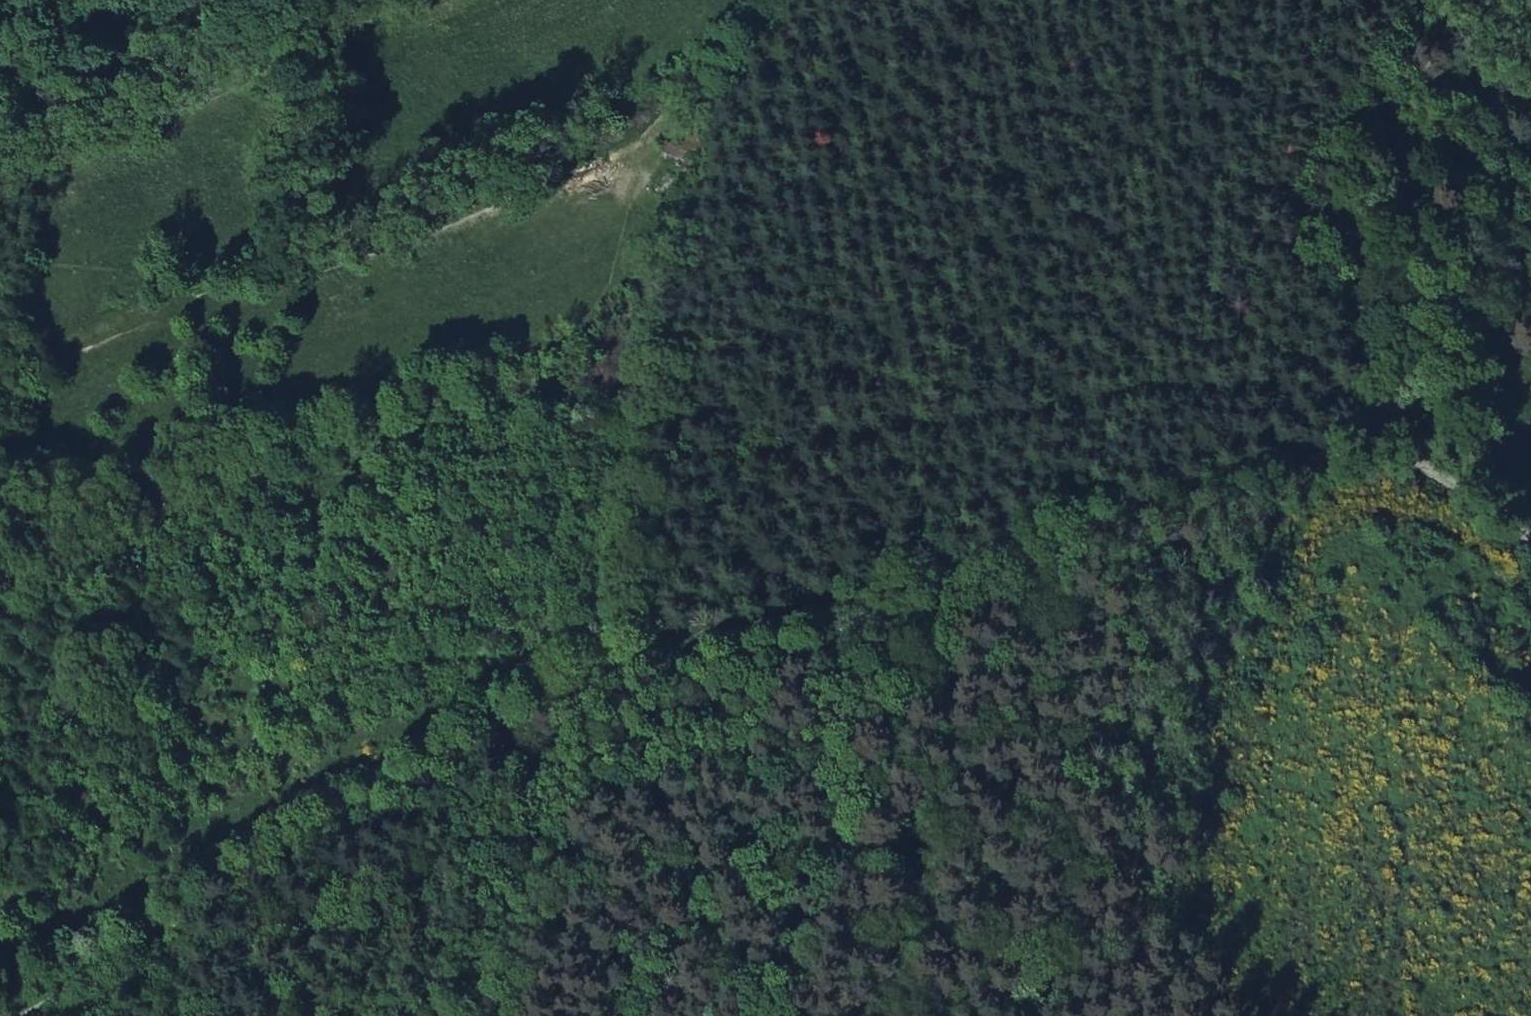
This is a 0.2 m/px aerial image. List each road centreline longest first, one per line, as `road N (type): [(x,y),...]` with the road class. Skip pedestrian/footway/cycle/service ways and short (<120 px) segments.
road 1 (track): [(1530,544),(1413,467),(1367,456),(1326,461),(820,617),(632,665),(402,789),(30,1015)]
road 2 (track): [(338,0),(0,142)]
road 3 (track): [(1530,145),(1435,0)]

